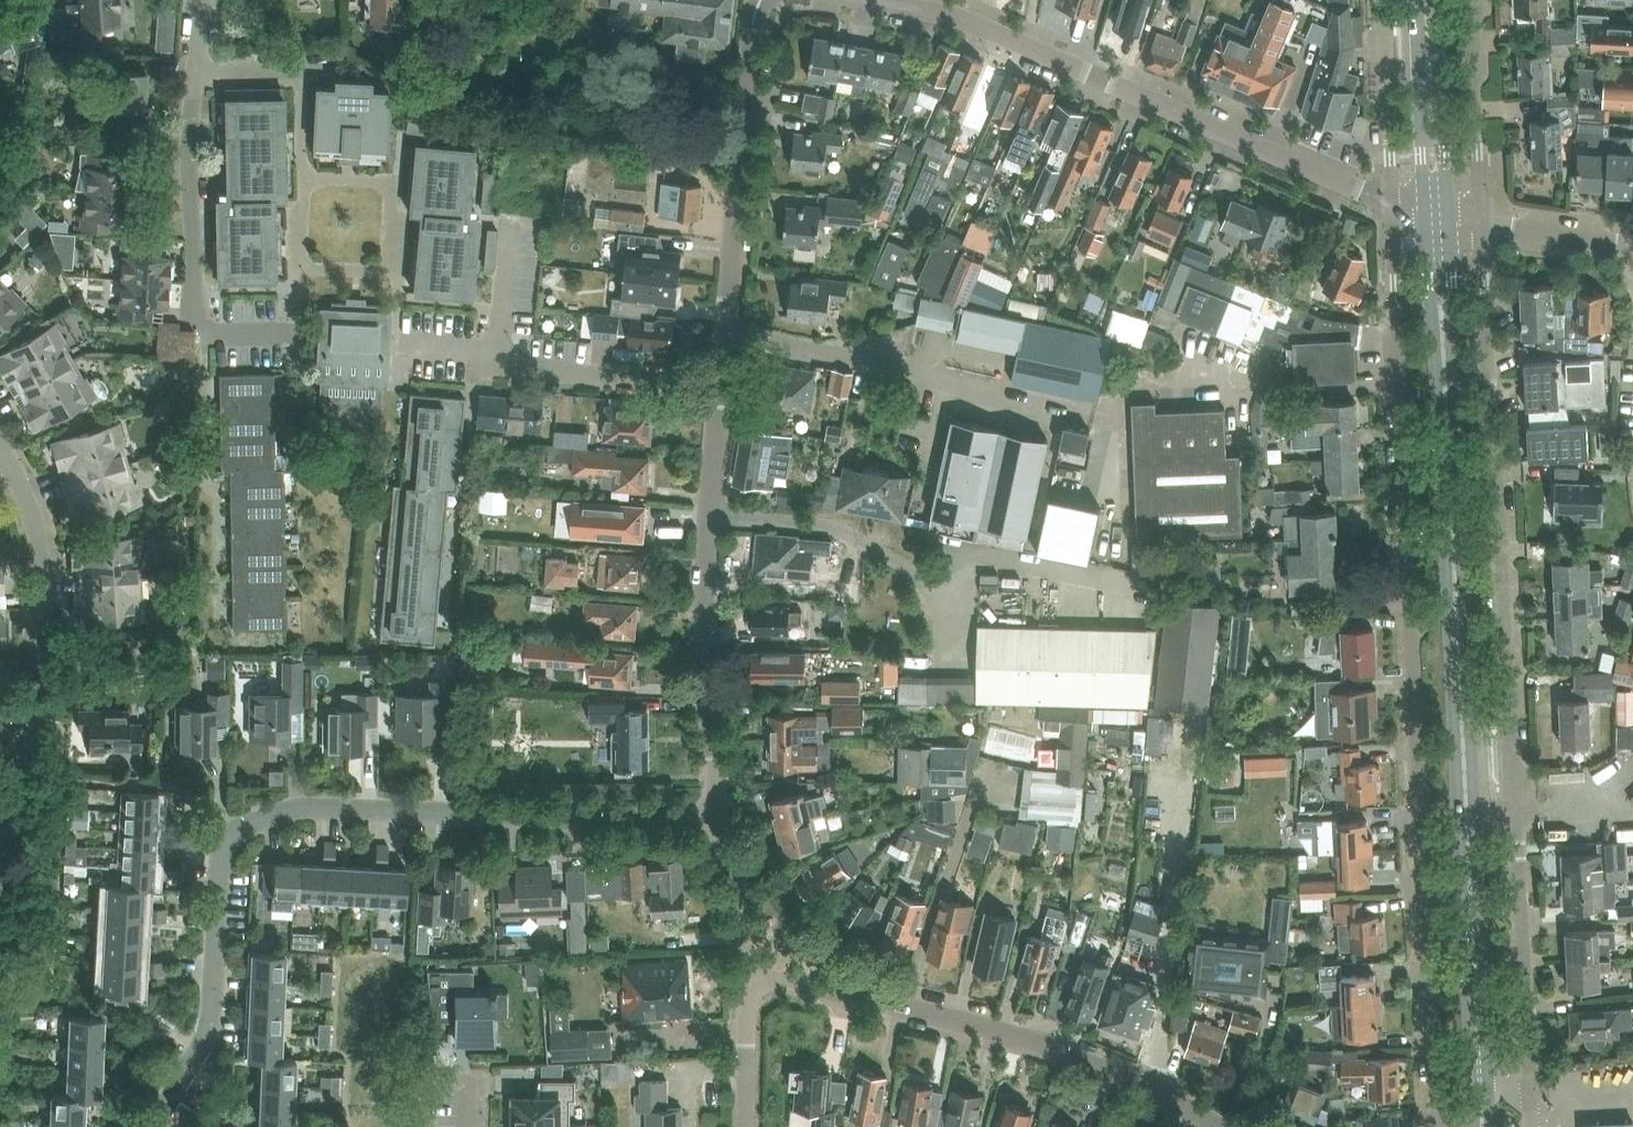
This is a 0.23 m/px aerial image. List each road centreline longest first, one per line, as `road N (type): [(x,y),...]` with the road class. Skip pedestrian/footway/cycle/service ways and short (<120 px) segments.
road 1 (residential): [(1391,206),(1444,1126)]
road 2 (residential): [(1531,1106),(1505,564),(1476,221)]
road 3 (secondary): [(1479,1074),(1436,216)]
road 4 (residential): [(722,817),(713,516),(759,0)]
road 5 (residential): [(175,1126),(221,1015),(229,838),(255,819),(288,810),(722,817)]
road 6 (residential): [(1391,206),(949,13),(862,0)]
road 7 (residential): [(0,441),(35,522),(46,570),(44,665),(22,824),(0,903)]
road 8 (residential): [(1178,1102),(1030,1039),(801,987),(761,968)]
road 9 (residential): [(1476,221),(1474,0)]
road 10 (secondary): [(1436,216),(1428,0)]
road 11 (residential): [(1380,0),(1391,206)]
road 12 (residential): [(747,1126),(748,1006),(761,968)]
road 13 (residential): [(1632,246),(1476,221)]
road 14 (residential): [(761,968),(738,925),(722,817)]

